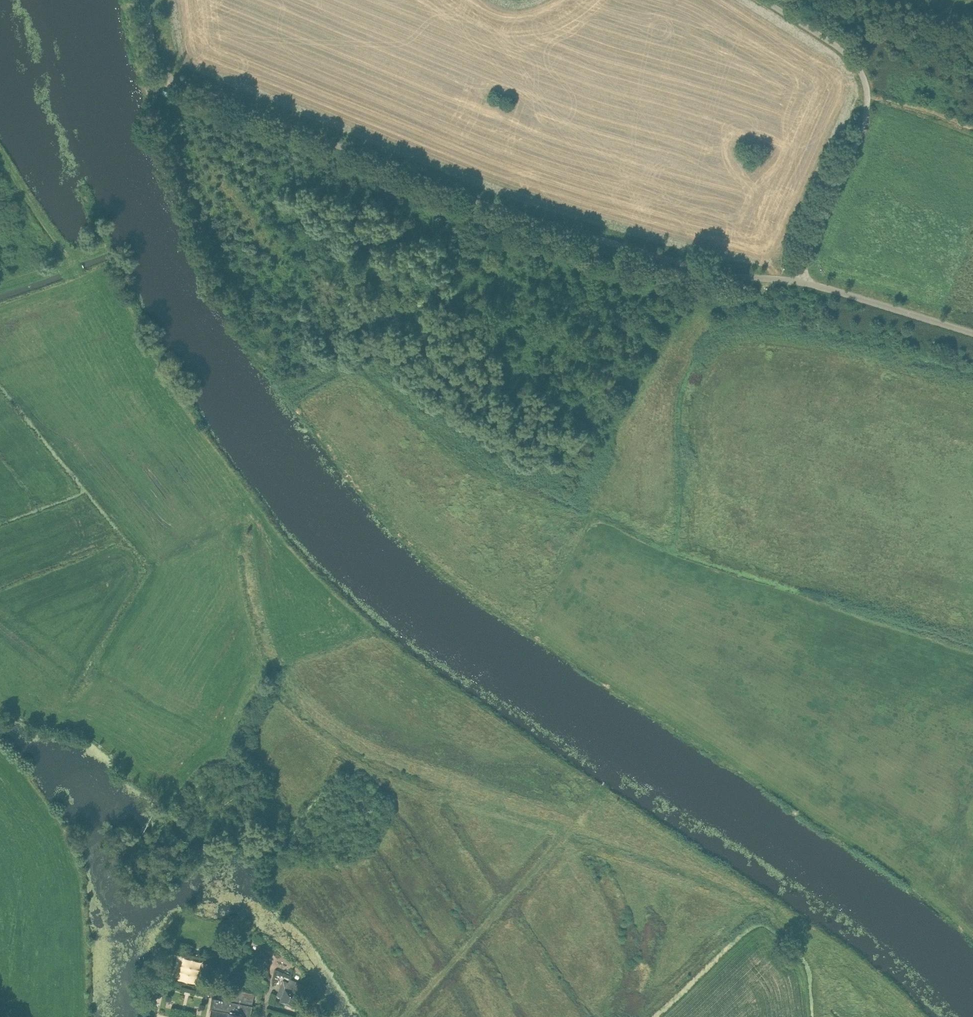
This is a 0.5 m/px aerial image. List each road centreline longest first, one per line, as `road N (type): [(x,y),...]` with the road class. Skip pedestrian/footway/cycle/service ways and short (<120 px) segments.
road 1 (unclassified): [(801,281),(709,271),(500,210),(181,84),(158,65),(145,0)]
road 2 (unclassified): [(801,281),(868,97),(840,48),(765,0)]
road 3 (unclassified): [(972,333),(801,281)]

